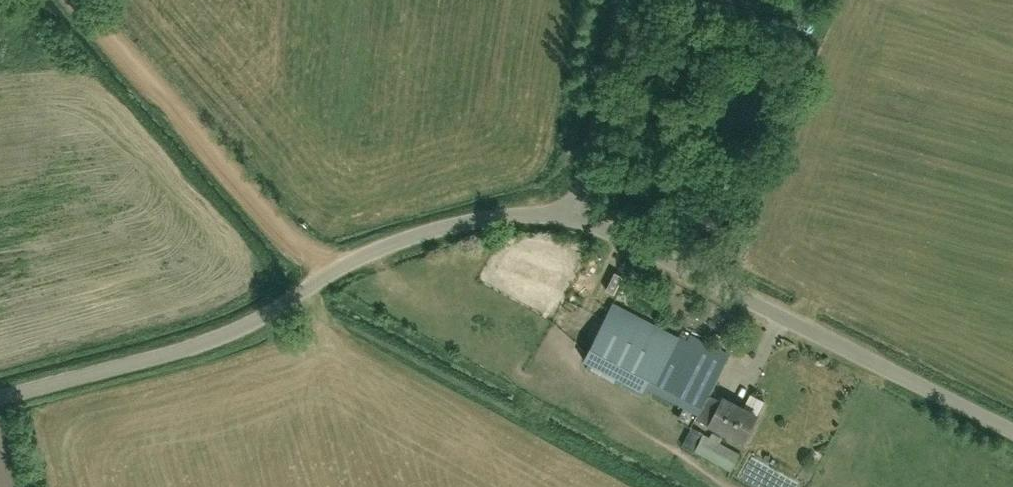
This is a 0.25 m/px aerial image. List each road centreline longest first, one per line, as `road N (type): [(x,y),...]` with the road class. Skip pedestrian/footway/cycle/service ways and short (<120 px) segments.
road 1 (unclassified): [(0,398),(215,340),(372,253),(426,234),(505,219),(574,220)]
road 2 (unclassified): [(1012,433),(574,220)]
road 3 (track): [(76,0),(325,280)]
road 4 (unclassified): [(574,220),(623,0)]

